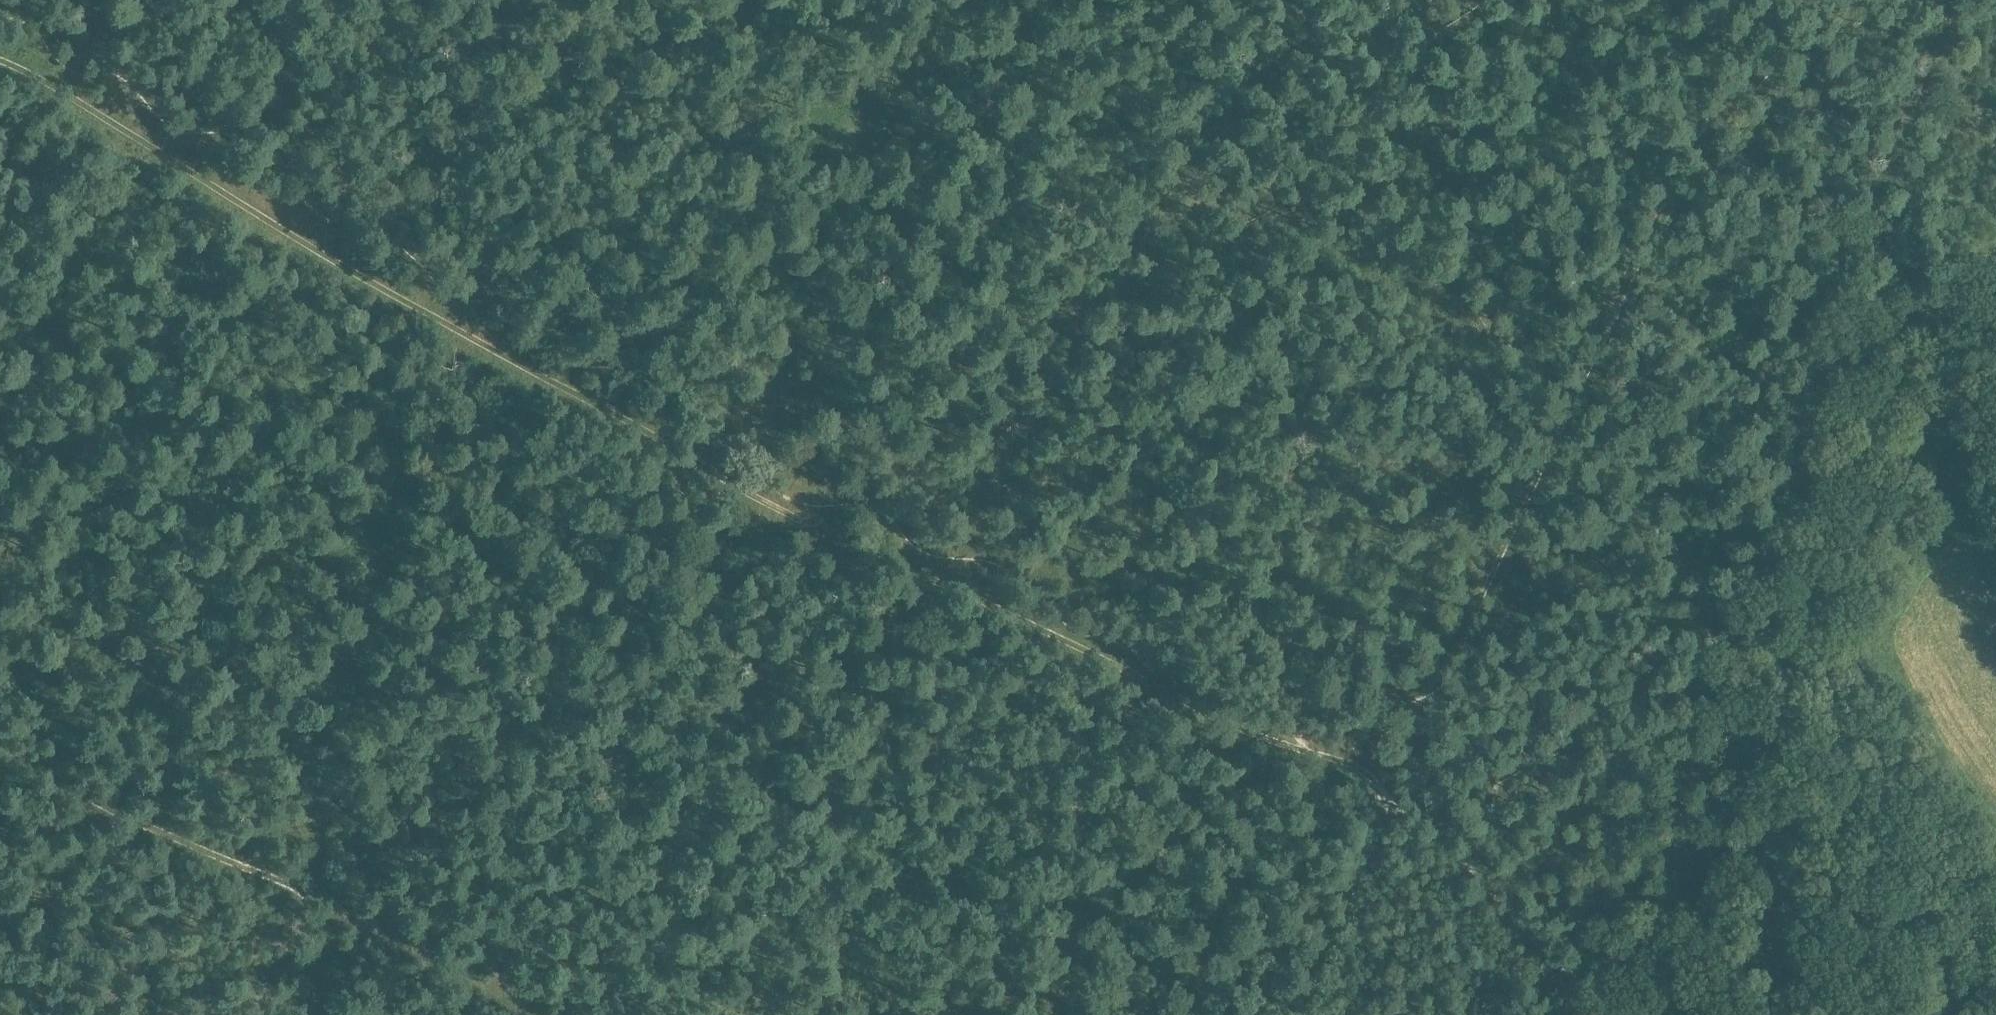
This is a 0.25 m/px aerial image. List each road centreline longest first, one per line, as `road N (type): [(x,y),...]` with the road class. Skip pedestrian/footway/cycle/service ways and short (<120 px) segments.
road 1 (track): [(0,61),(329,257),(777,506),(1218,724),(1349,764),(1390,804)]
road 2 (track): [(1451,671),(1594,355),(1676,210),(1863,0)]
road 3 (track): [(0,744),(118,817),(319,903),(318,1014)]
road 4 (track): [(1390,804),(1436,832),(1607,1014)]
road 5 (track): [(1294,1014),(1390,804)]
road 6 (track): [(1995,254),(1953,287),(1949,305),(1971,417),(1995,452)]
road 7 (track): [(1390,804),(1451,671)]

